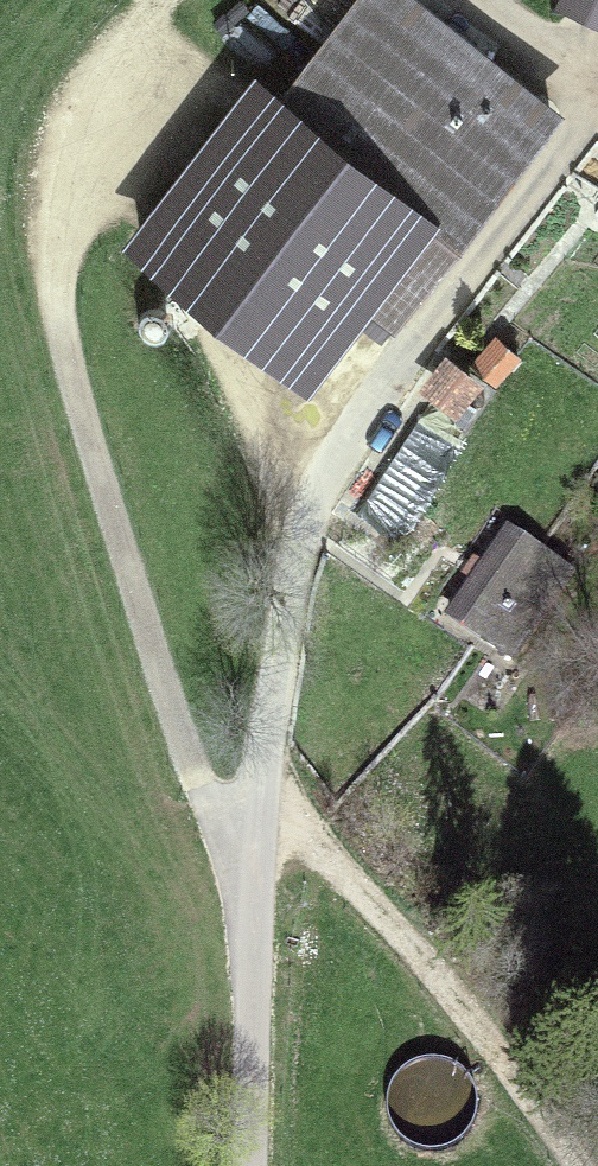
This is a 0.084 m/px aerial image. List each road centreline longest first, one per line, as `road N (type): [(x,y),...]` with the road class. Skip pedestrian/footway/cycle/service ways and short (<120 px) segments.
road 1 (track): [(252,943),(150,636),(60,298),(71,175),(134,50),(173,0)]
road 2 (track): [(592,1165),(486,1019),(259,802)]
road 3 (track): [(472,0),(597,101)]

